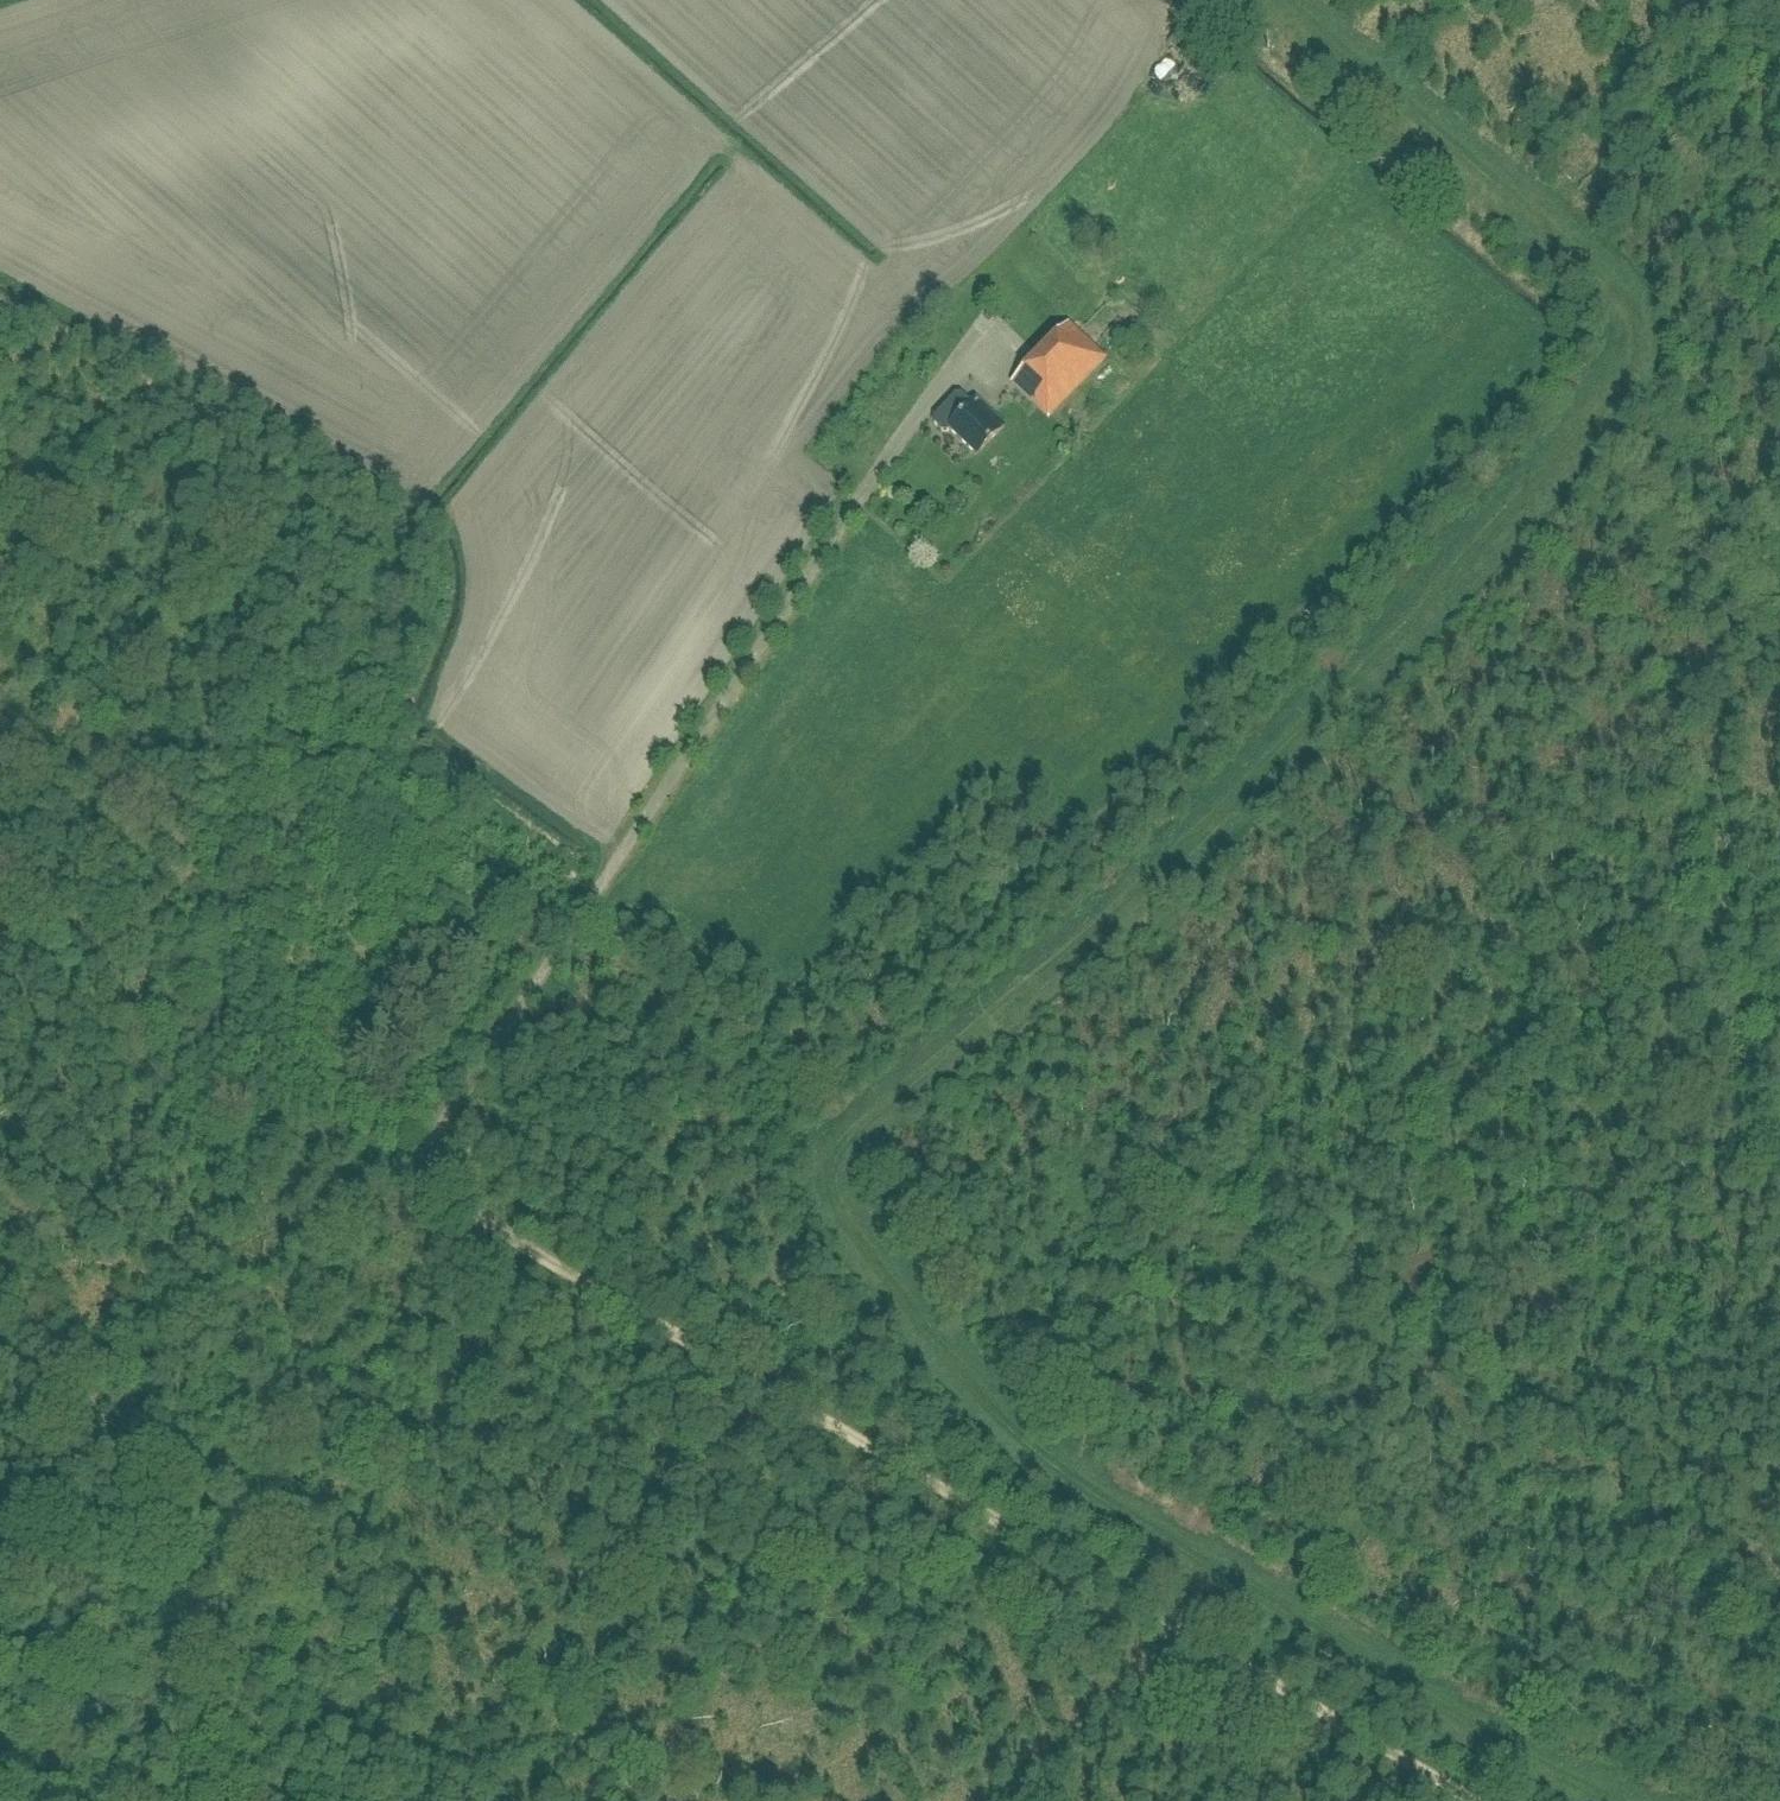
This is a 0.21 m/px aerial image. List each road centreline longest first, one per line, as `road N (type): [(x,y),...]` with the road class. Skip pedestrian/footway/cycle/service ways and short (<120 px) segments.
road 1 (track): [(1485,1800),(1038,1535),(477,1219),(450,1189),(438,1154),(447,1112),(629,845)]

